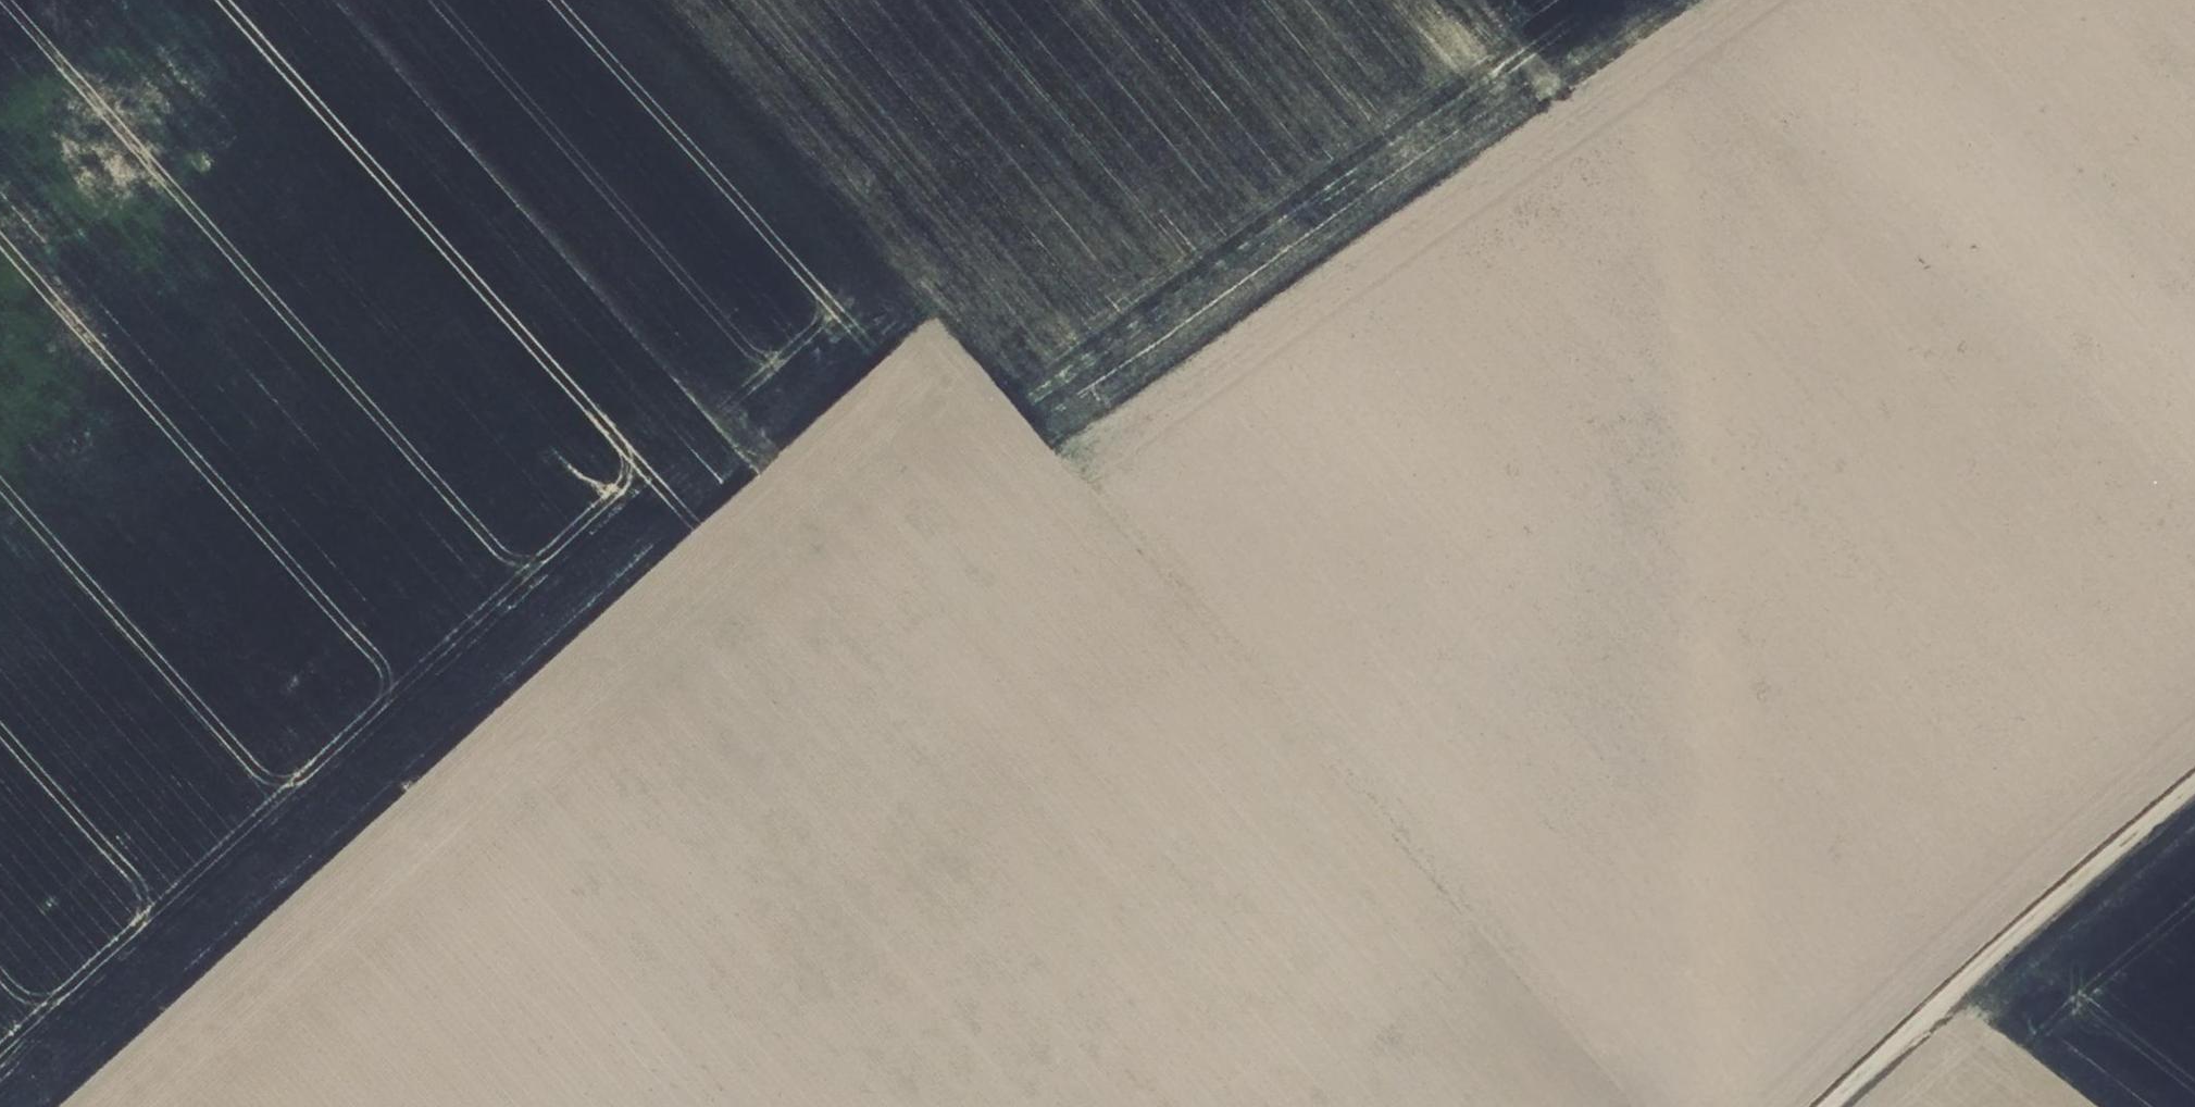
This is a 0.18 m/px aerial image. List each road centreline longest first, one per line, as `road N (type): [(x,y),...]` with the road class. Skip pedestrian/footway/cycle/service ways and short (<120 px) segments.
road 1 (track): [(2194,785),(1837,1106)]

